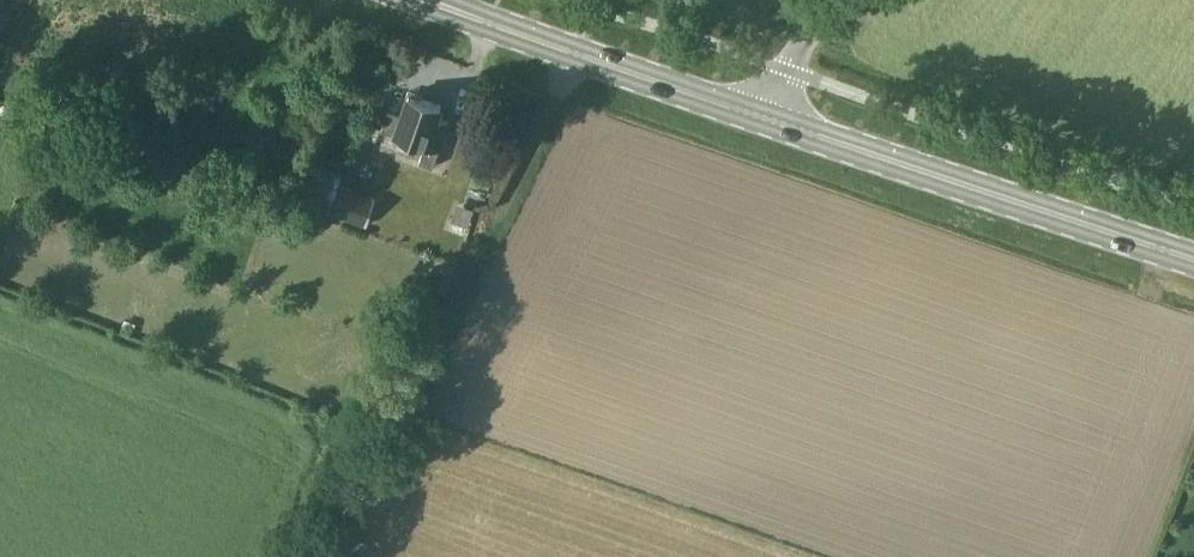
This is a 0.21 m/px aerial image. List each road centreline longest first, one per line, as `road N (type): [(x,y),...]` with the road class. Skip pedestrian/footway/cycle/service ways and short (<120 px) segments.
road 1 (secondary): [(1193,256),(768,119)]
road 2 (secondary): [(768,119),(441,0)]
road 3 (unclassified): [(768,119),(790,71),(840,0)]

